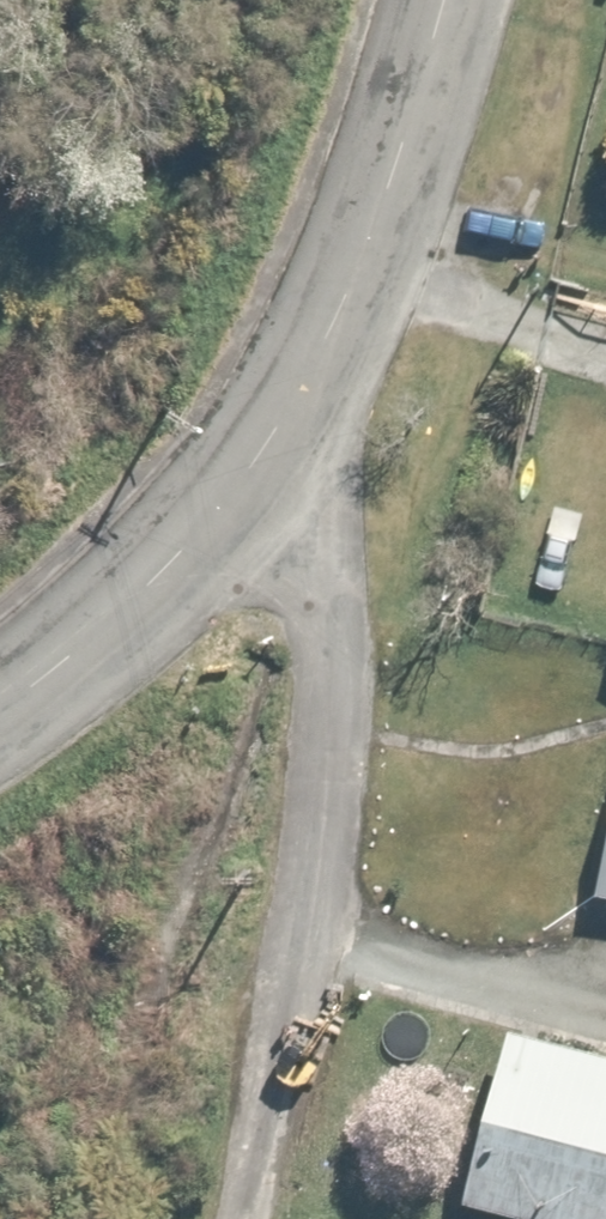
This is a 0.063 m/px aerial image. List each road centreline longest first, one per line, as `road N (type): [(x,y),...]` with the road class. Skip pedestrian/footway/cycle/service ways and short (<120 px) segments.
road 1 (residential): [(216,1218),(315,751),(317,610),(292,524),(247,455)]
road 2 (tertiary): [(442,0),(358,257),(295,381),(247,455)]
road 3 (tertiary): [(247,455),(136,598),(0,709)]

